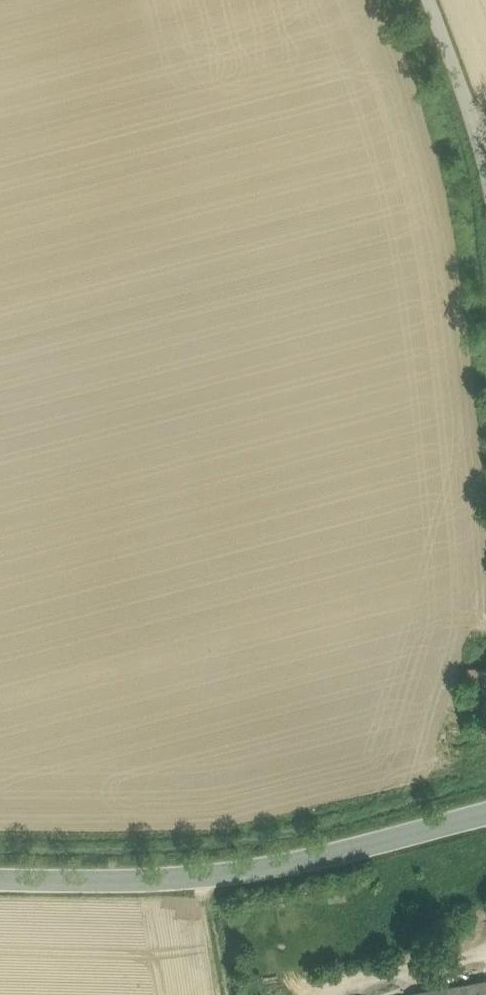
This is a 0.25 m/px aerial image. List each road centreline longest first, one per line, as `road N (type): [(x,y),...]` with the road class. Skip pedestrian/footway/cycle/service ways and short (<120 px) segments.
road 1 (tertiary): [(485,811),(291,865),(170,878),(0,877)]
road 2 (track): [(485,143),(436,0)]

